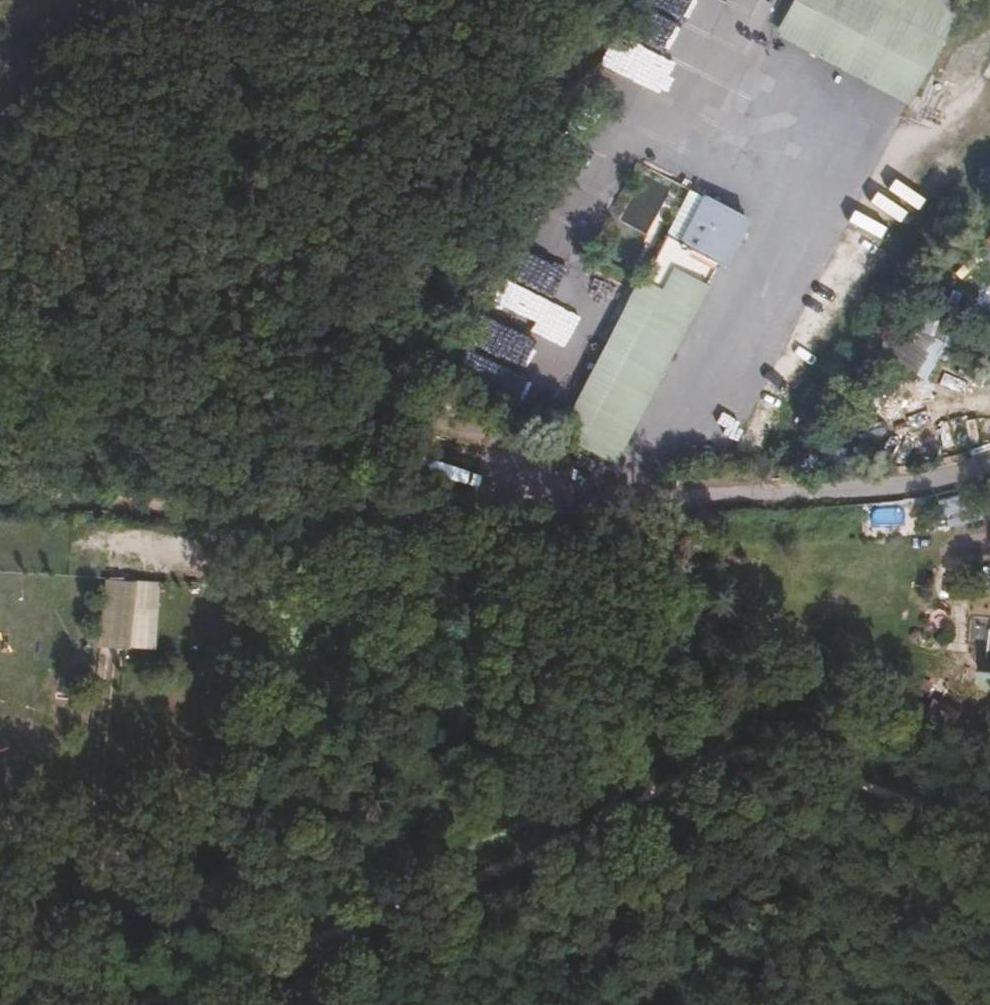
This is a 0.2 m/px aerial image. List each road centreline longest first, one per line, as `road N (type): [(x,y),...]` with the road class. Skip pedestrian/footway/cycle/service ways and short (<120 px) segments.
road 1 (unclassified): [(989,470),(905,492),(528,515)]

